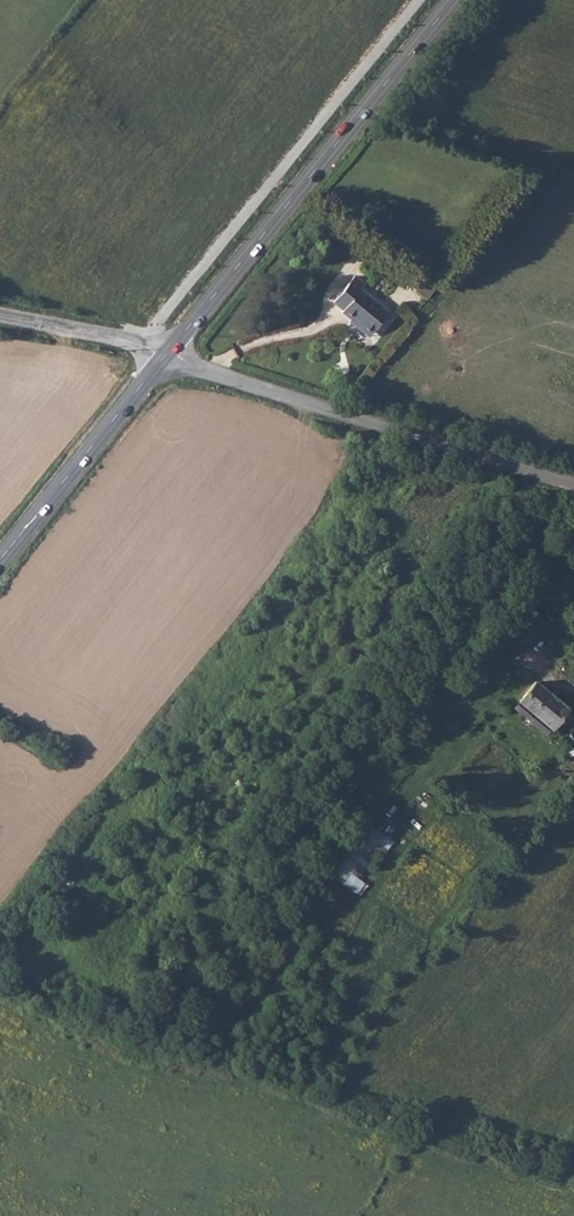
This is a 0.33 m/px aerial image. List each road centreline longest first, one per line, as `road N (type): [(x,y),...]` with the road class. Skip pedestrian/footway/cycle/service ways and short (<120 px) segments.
road 1 (secondary): [(164,354),(453,0)]
road 2 (unclassified): [(573,484),(164,354)]
road 3 (secondary): [(0,558),(164,354)]
road 4 (unclassified): [(164,354),(0,315)]

